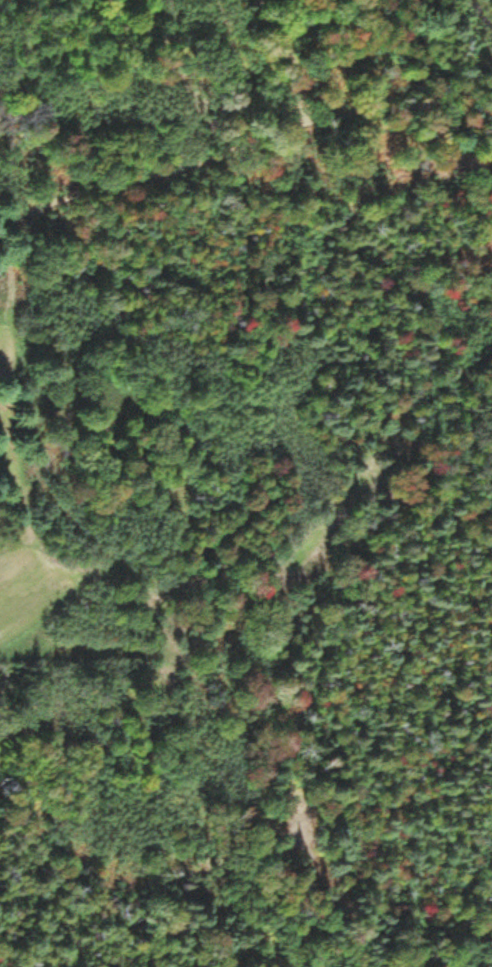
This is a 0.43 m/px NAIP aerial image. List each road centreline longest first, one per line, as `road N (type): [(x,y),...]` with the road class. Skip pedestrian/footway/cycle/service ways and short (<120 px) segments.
road 1 (track): [(491,65),(398,112),(0,228)]

